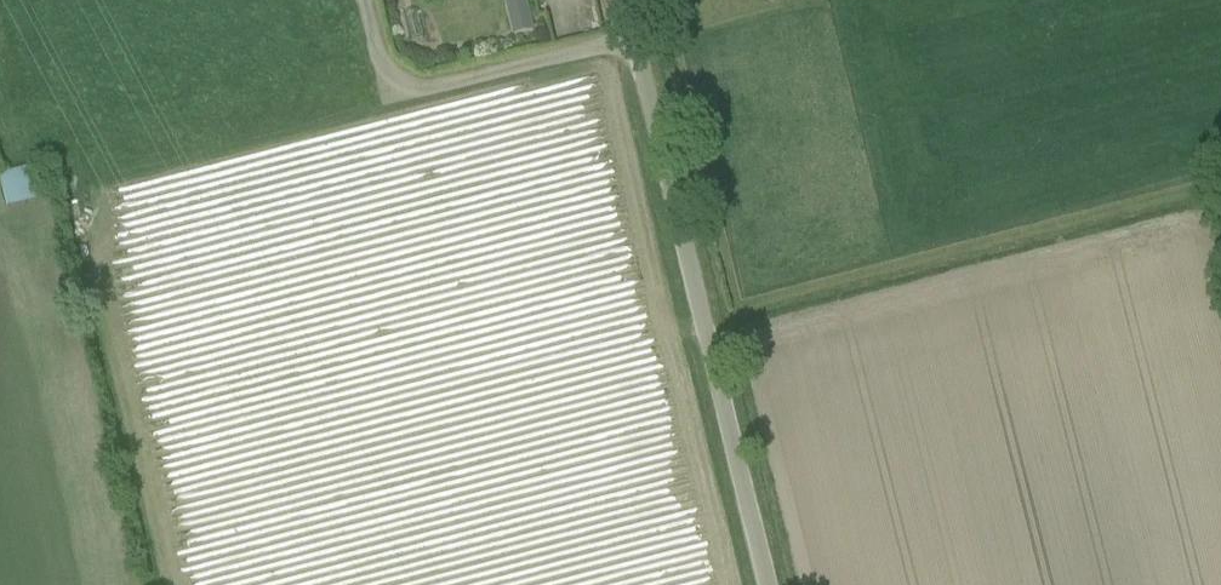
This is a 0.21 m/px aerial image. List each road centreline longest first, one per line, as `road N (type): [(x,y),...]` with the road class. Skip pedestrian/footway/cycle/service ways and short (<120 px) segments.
road 1 (unclassified): [(767,584),(624,0)]

